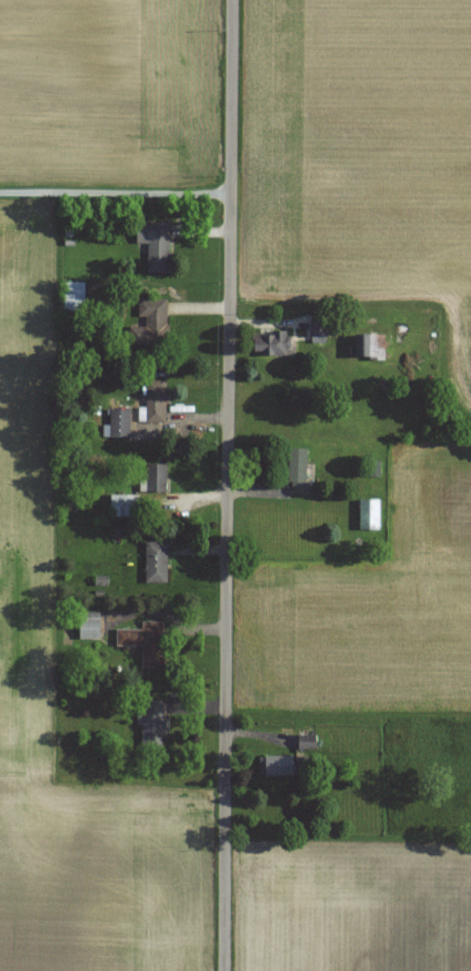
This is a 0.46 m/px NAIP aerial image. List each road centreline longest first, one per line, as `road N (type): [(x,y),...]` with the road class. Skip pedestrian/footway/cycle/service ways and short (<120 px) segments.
road 1 (residential): [(231,194),(225,970)]
road 2 (residential): [(233,0),(231,194)]

